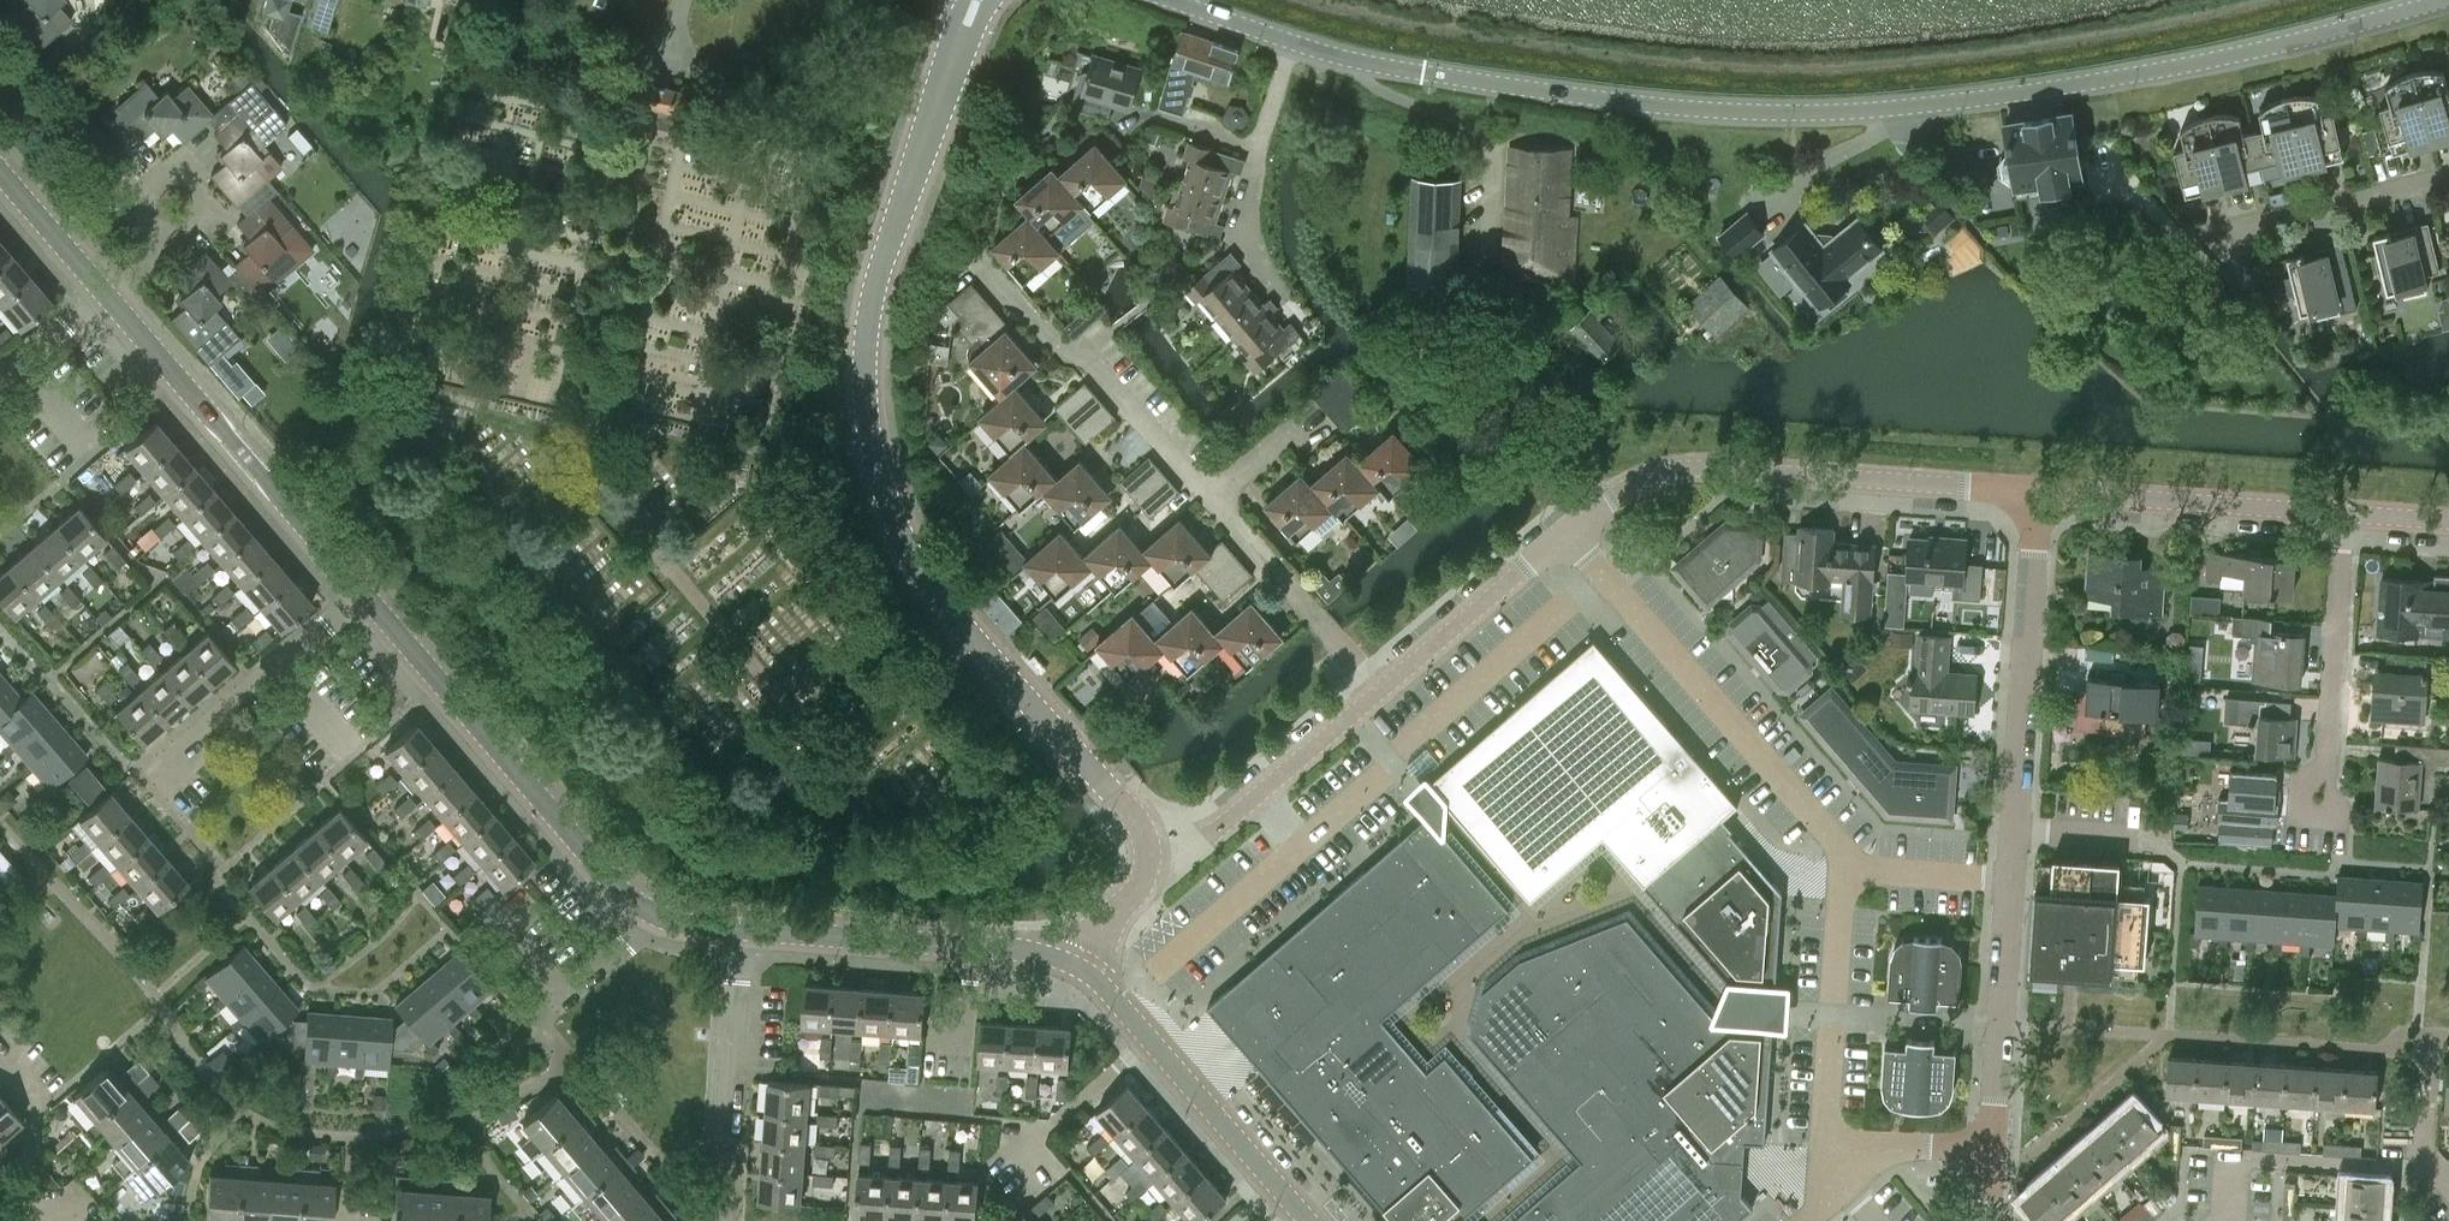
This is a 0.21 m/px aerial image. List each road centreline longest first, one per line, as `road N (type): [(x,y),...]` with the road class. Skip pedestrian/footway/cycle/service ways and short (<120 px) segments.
road 1 (tertiary): [(1290,41),(1423,71),(1785,109),(1909,102),(2217,56),(2427,0)]
road 2 (residential): [(1146,853),(1131,811),(913,569),(884,511),(858,398),(861,310),(976,0)]
road 3 (residential): [(1378,691),(1210,494),(972,254)]
road 4 (residential): [(358,586),(634,903),(657,916),(743,929)]
road 5 (residential): [(1566,534),(1617,491),(1676,467),(2038,491)]
road 6 (residential): [(1844,868),(1832,839),(1566,534)]
road 7 (residential): [(101,291),(358,586)]
road 8 (residential): [(2038,491),(2010,880)]
road 9 (residential): [(1066,959),(743,929)]
road 10 (residential): [(868,1097),(1031,1136),(1142,1029)]
road 11 (residential): [(2038,491),(2342,514)]
road 12 (residential): [(743,929),(721,1220)]
road 13 (residential): [(1146,853),(1207,835),(1378,691)]
road 14 (residential): [(139,771),(358,586)]
road 15 (residential): [(1824,1140),(1844,868)]
road 16 (residential): [(2010,880),(1986,1148)]
road 17 (residential): [(1302,1215),(1142,1029)]
road 18 (residential): [(1378,691),(1566,534)]
road 19 (residential): [(2214,231),(2448,171)]
road 20 (residential): [(2322,751),(2342,514)]
road 21 (residential): [(1313,330),(1242,236),(1258,145)]
road 22 (residential): [(9,1220),(21,1214),(38,1108),(0,1069)]
road 23 (residential): [(1844,868),(2010,880)]
road 24 (residential): [(2322,751),(2341,781),(2338,821),(2291,819),(2294,778)]
road 25 (residential): [(0,174),(101,291)]
road 26 (residential): [(1066,959),(1132,895),(1146,853)]
road 27 (residential): [(0,374),(101,291)]
road 28 (tertiary): [(1174,0),(1290,41)]

